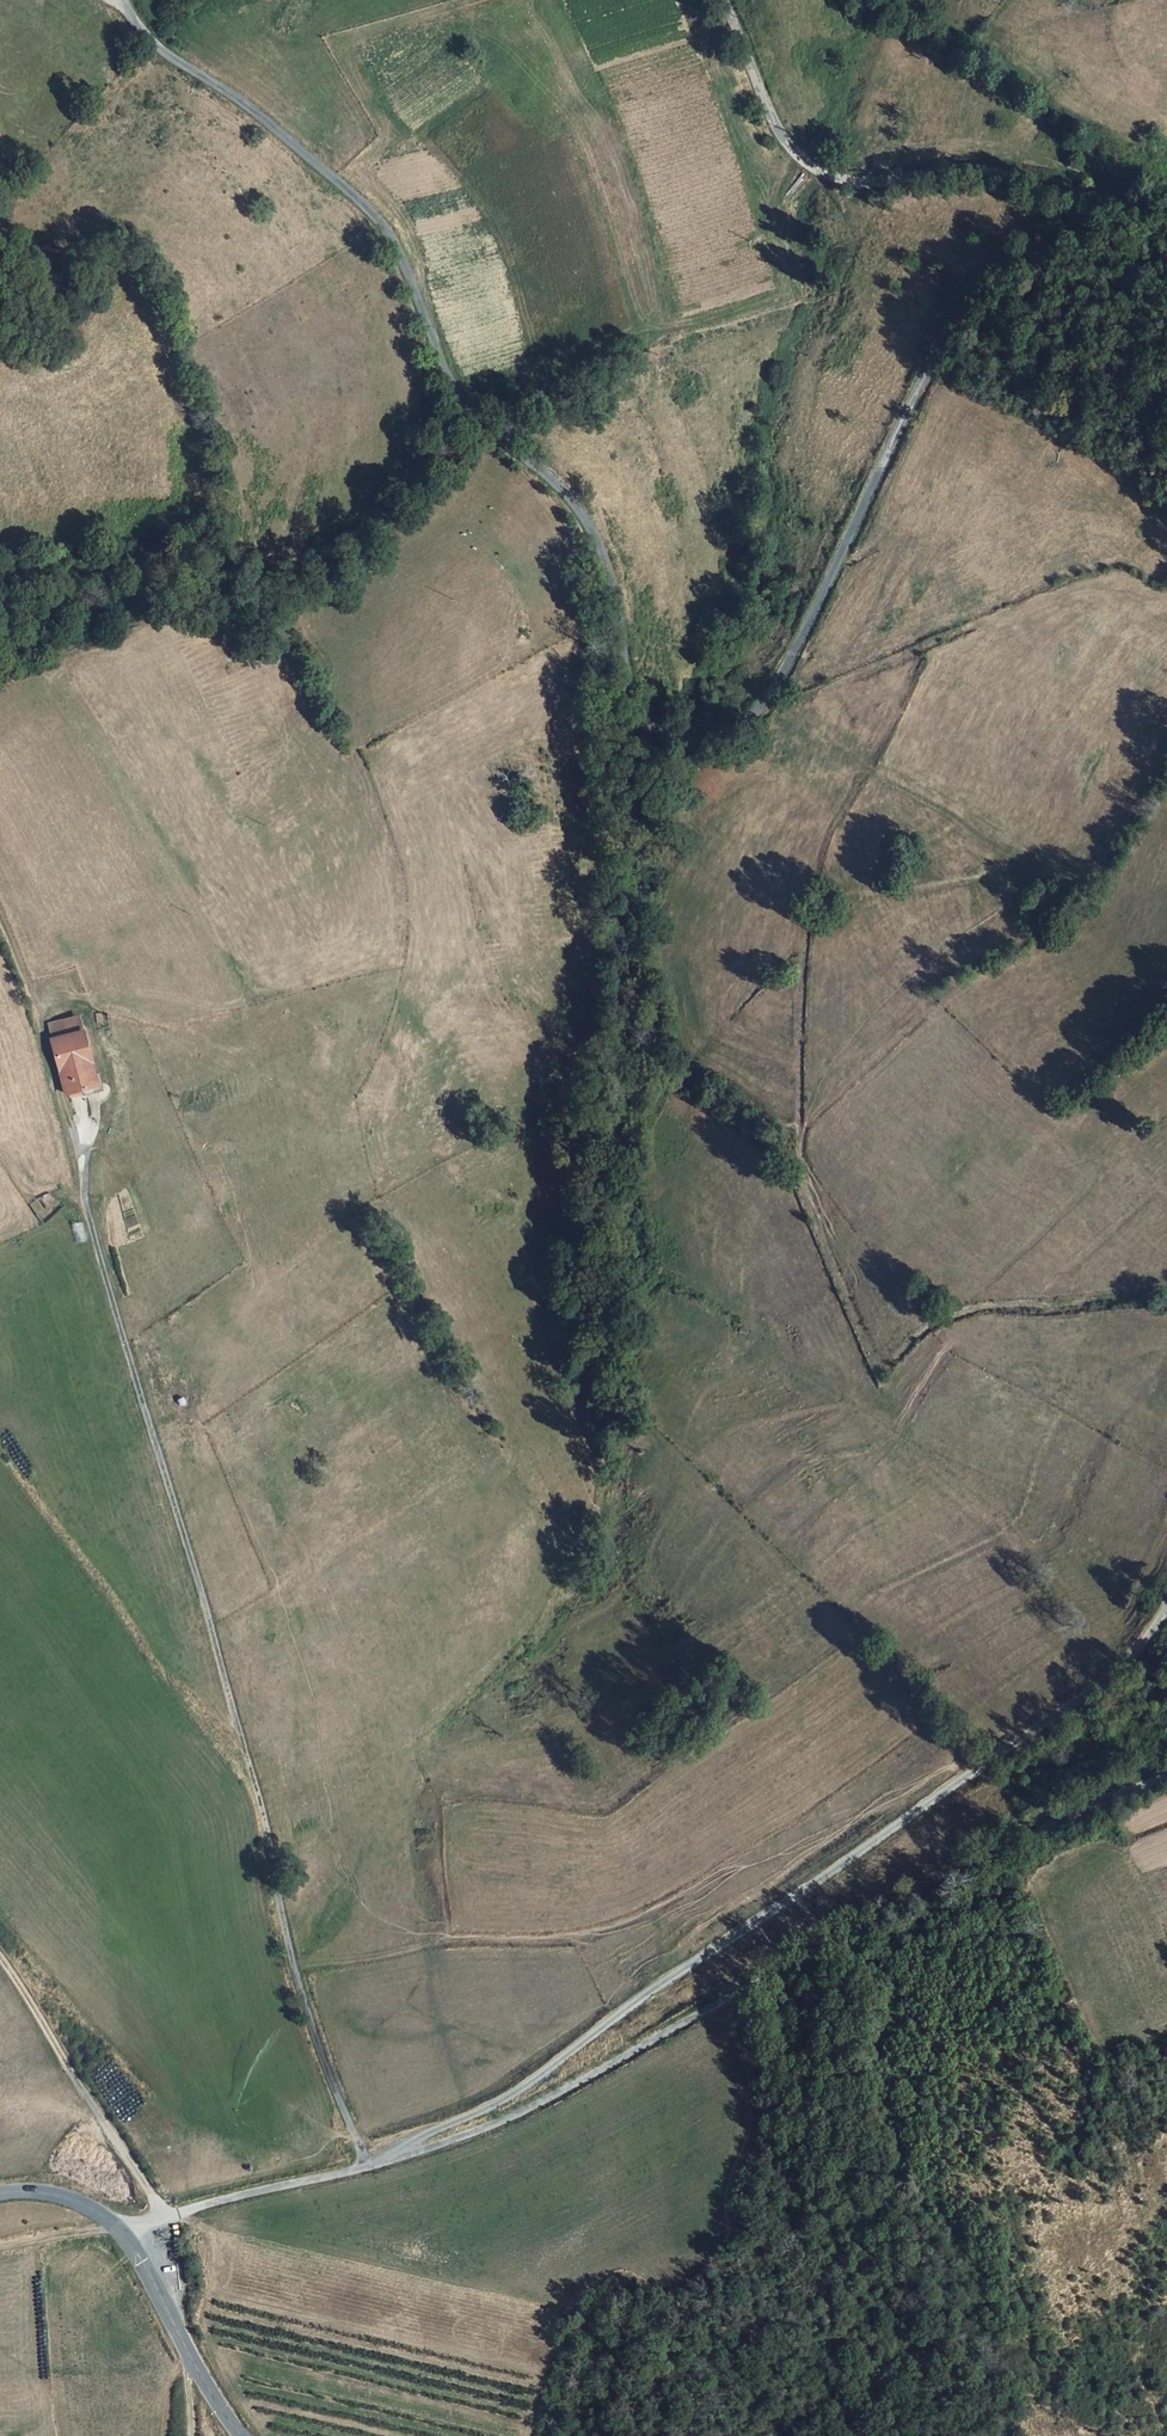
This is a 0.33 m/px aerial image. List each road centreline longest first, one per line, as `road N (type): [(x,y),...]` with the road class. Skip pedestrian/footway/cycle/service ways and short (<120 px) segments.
road 1 (unclassified): [(1166,254),(1012,288),(939,367),(790,671),(755,717),(703,744),(654,734),(629,690),(624,614),(600,549),(553,474),(499,440),(453,376),(386,228),(324,162),(157,47),(127,0)]
road 2 (residential): [(1166,1776),(1108,1799),(506,2120),(432,2147),(166,2215),(123,2236)]
road 3 (unclassified): [(724,0),(769,112),(809,166),(866,181),(966,167),(1166,218)]
road 4 (track): [(166,2215),(0,1963)]
road 5 (tertiary): [(247,2435),(214,2395),(123,2236)]
road 6 (tertiary): [(123,2236),(82,2203),(45,2192),(0,2195)]
road 7 (track): [(0,2252),(86,2232),(123,2236)]

